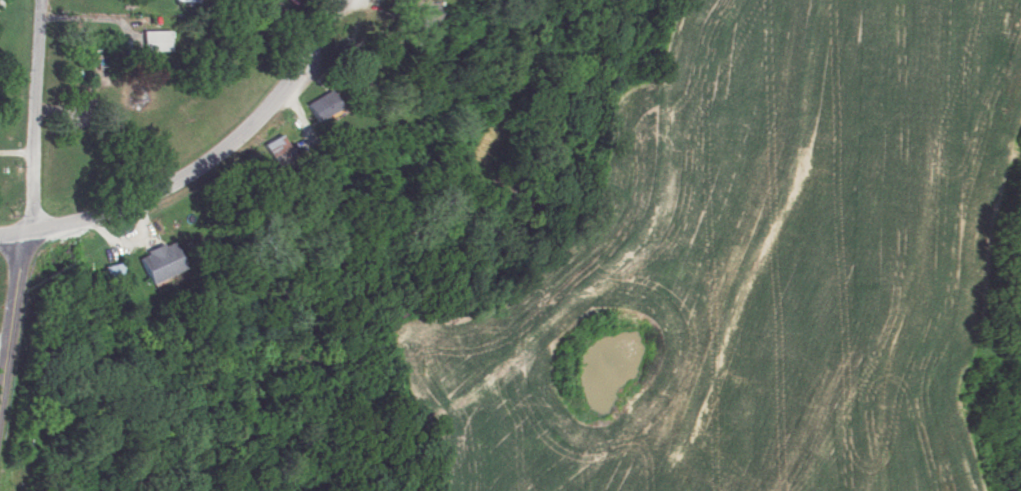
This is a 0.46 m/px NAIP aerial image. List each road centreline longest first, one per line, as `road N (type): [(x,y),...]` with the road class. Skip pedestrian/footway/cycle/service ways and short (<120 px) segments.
road 1 (secondary): [(0,237),(122,228),(210,183),(284,117),(356,0)]
road 2 (residential): [(27,233),(38,0)]
road 3 (tertiary): [(0,383),(27,233)]

